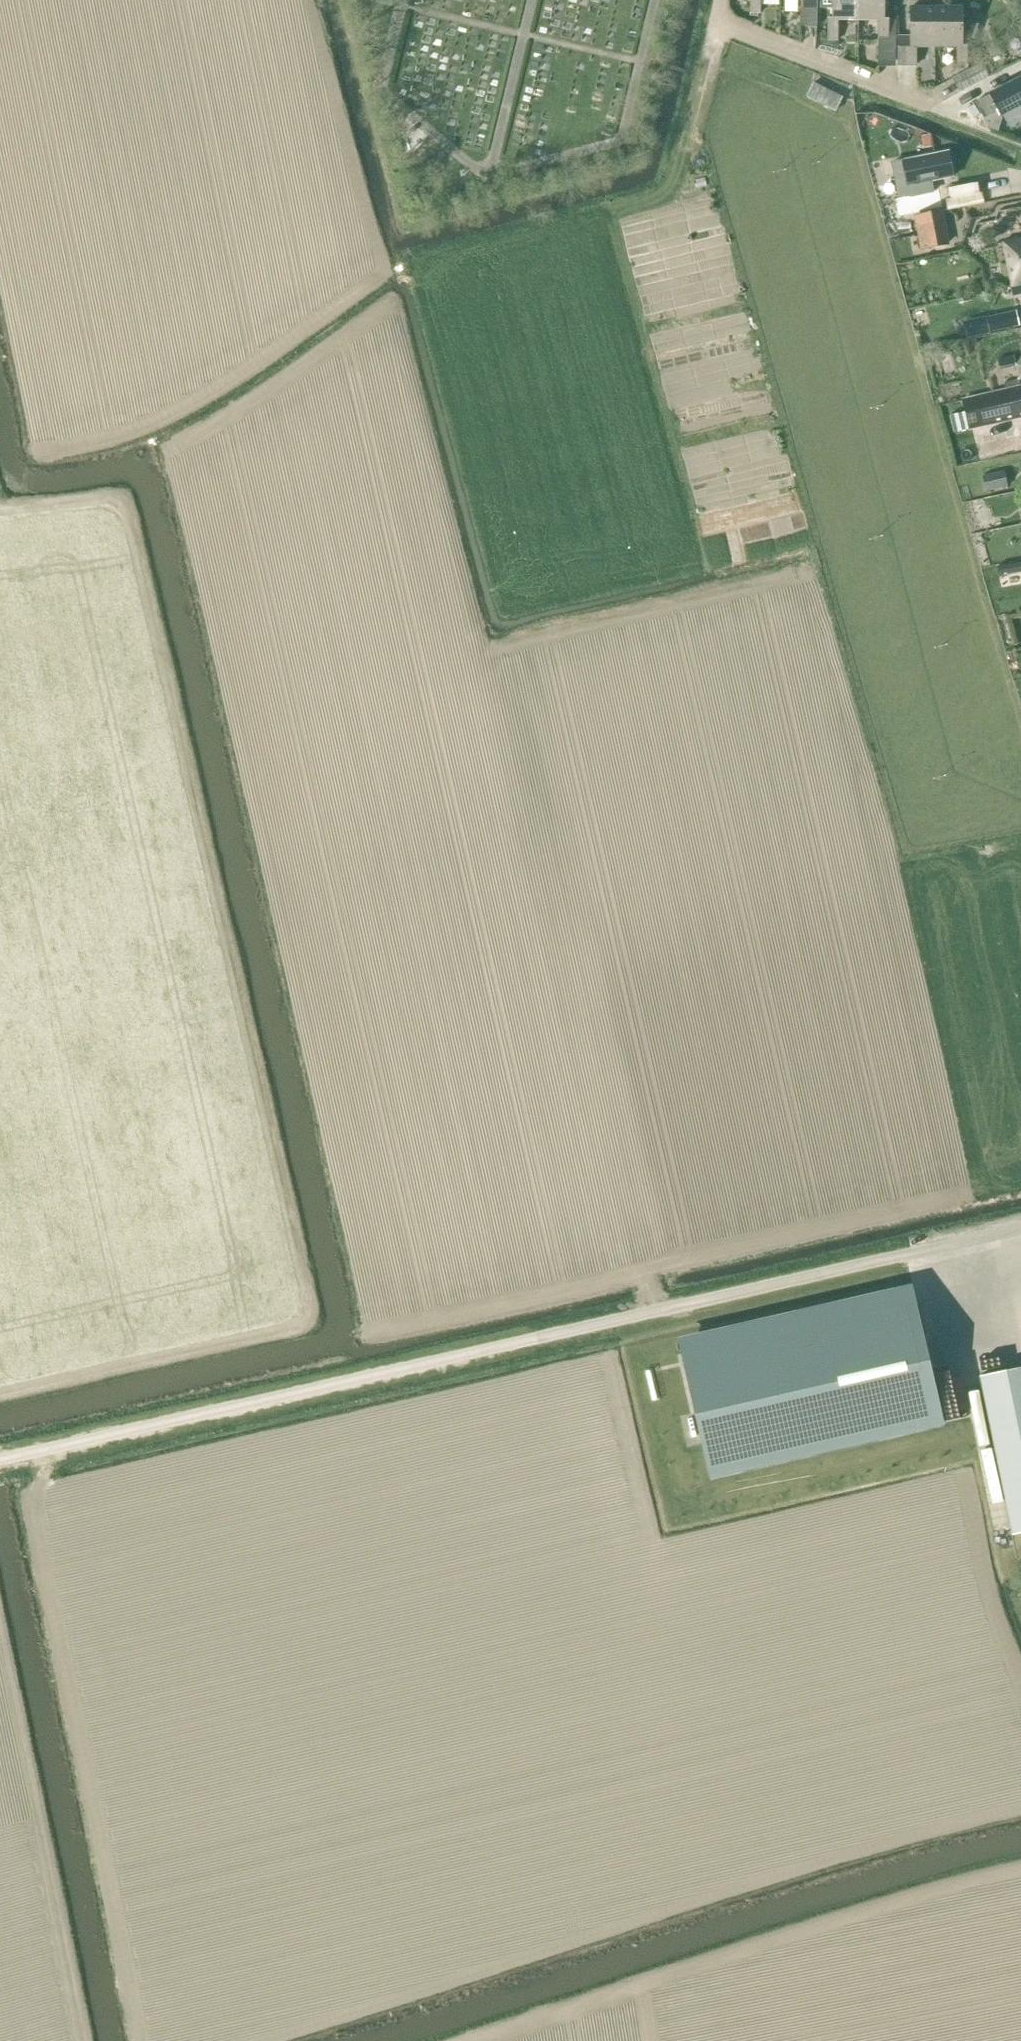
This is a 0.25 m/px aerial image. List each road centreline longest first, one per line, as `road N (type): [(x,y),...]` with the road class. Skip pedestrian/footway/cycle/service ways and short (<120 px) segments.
road 1 (unclassified): [(0,1458),(1020,1228)]
road 2 (track): [(718,27),(676,184),(606,217),(696,551)]
road 3 (residential): [(931,110),(718,27),(721,0)]

